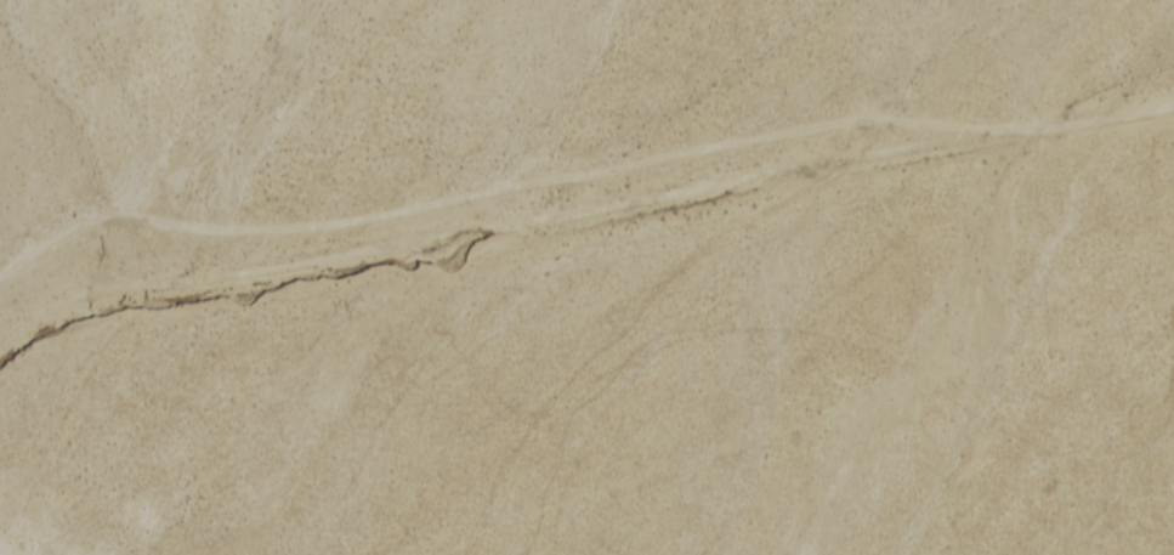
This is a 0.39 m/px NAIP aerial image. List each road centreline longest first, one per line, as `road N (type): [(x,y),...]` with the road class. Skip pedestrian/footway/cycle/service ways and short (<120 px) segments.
road 1 (residential): [(0,416),(68,323),(1173,143)]

